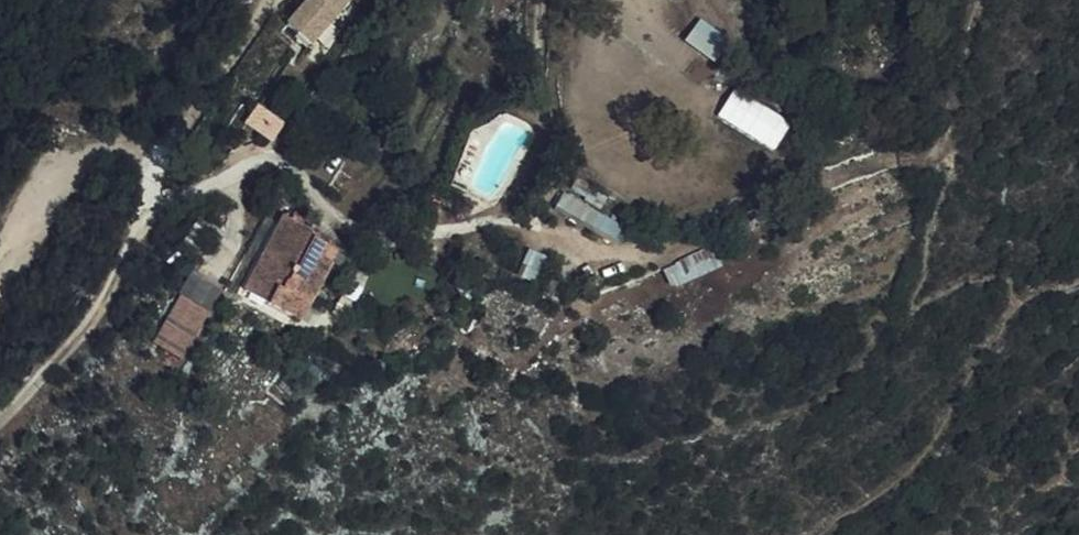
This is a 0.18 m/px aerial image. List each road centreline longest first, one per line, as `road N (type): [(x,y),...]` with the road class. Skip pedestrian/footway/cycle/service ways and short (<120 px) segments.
road 1 (track): [(271,0),(157,164),(121,275),(81,335),(0,428)]
road 2 (track): [(0,289),(32,230),(78,173),(109,152),(157,164)]
road 3 (track): [(980,0),(943,144),(930,160),(893,162)]

